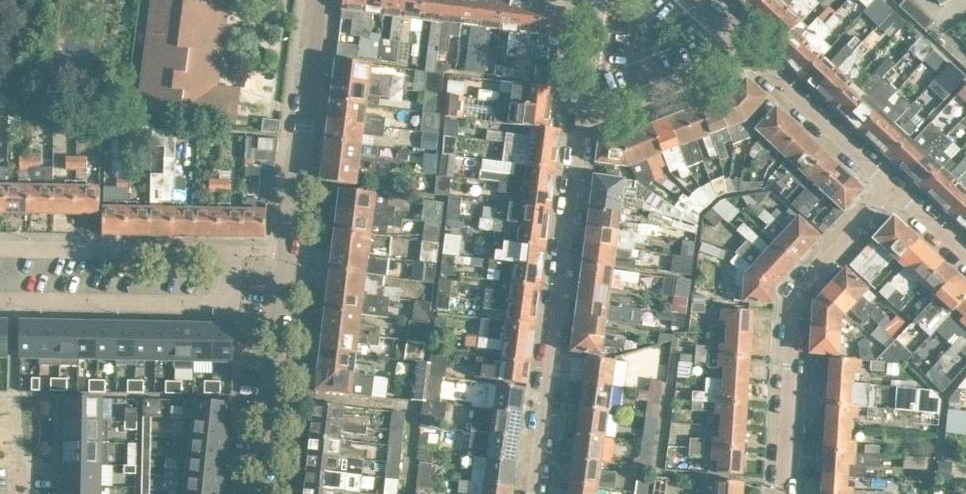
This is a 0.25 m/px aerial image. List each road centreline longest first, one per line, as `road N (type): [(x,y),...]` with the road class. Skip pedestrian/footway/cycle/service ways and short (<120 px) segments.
road 1 (residential): [(0,301),(225,304),(234,248),(0,244)]
road 2 (residential): [(264,493),(320,0)]
road 3 (residential): [(583,121),(532,493)]
road 4 (residential): [(782,493),(797,295),(893,190)]
road 5 (residential): [(893,190),(752,57)]
road 6 (residential): [(583,121),(752,57)]
road 7 (residential): [(594,0),(583,121)]

